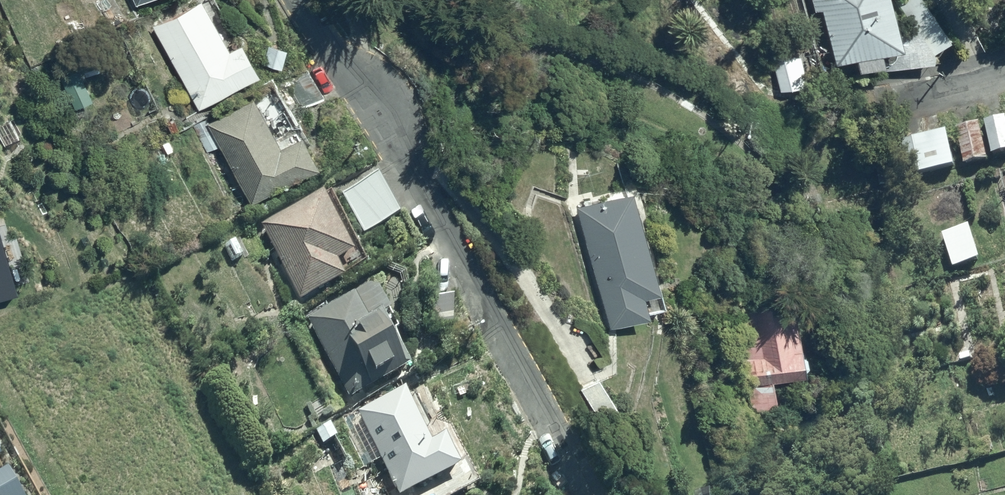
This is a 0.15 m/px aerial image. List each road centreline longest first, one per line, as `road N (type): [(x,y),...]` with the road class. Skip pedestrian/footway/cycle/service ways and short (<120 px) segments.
road 1 (residential): [(296,0),(410,167),(582,494)]
road 2 (residential): [(1004,71),(865,114)]

